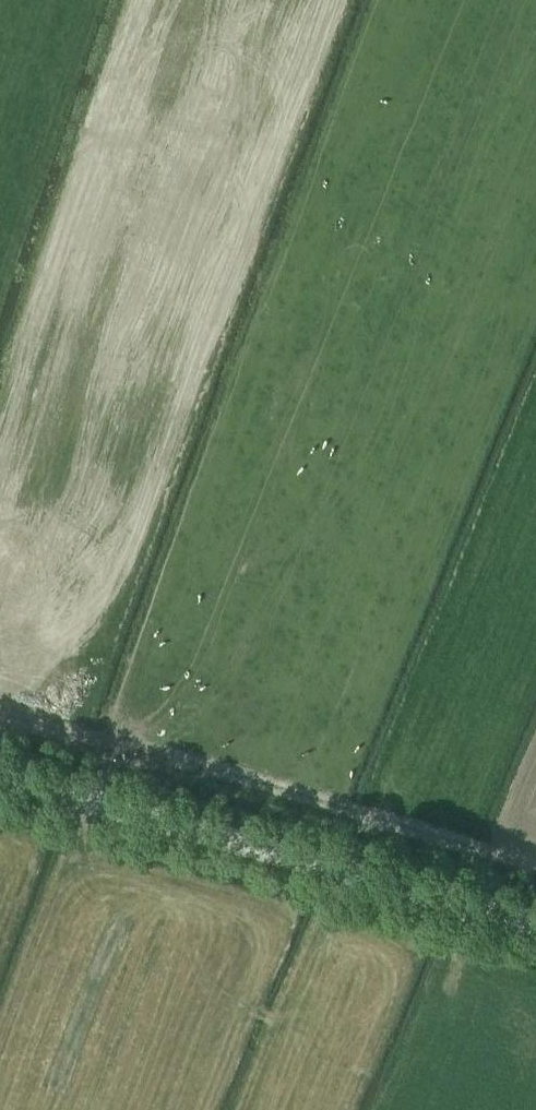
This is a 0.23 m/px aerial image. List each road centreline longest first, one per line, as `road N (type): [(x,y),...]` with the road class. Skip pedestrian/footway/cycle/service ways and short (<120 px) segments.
road 1 (unclassified): [(535,925),(0,776)]

